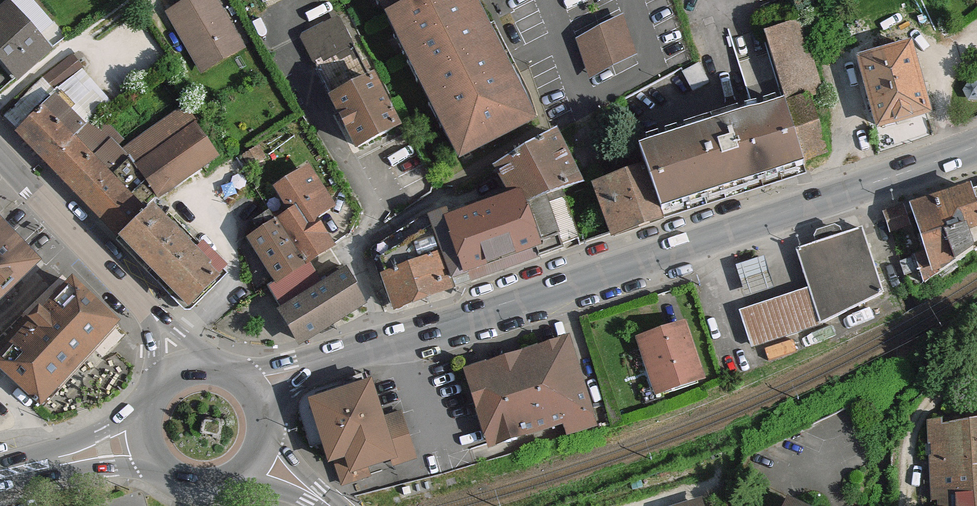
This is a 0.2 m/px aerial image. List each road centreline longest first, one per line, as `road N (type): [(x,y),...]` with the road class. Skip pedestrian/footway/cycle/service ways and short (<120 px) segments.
road 1 (primary): [(329,359),(976,145)]
road 2 (secondary): [(181,368),(150,312),(0,153)]
road 3 (track): [(905,505),(914,427),(936,396),(976,366)]
road 4 (primary): [(11,472),(159,468)]
road 5 (primary): [(143,412),(11,472)]

